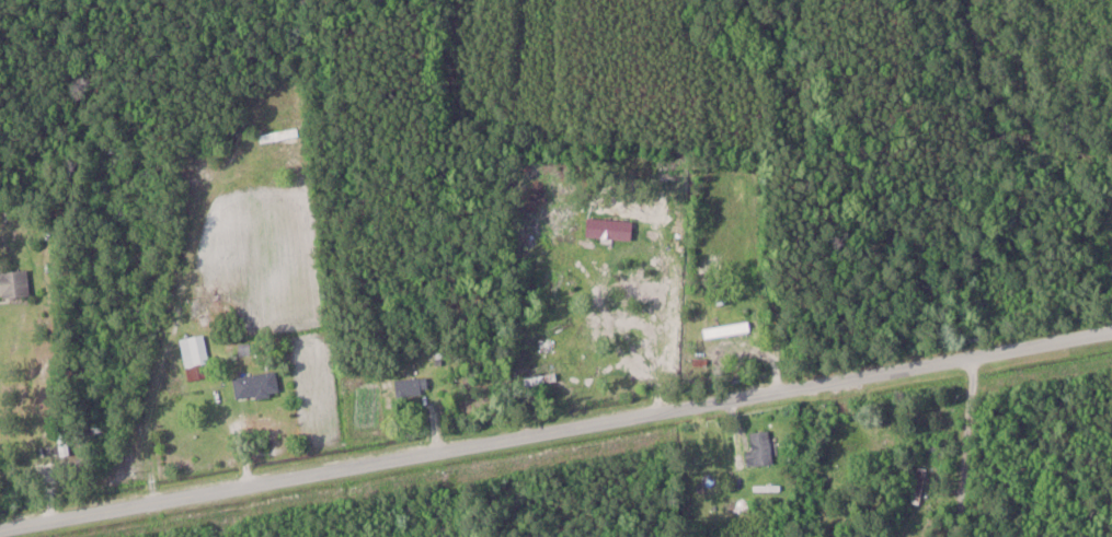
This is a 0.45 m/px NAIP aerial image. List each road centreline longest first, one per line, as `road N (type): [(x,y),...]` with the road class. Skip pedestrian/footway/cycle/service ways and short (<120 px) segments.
road 1 (residential): [(0,532),(1111,332)]
road 2 (residential): [(154,503),(151,385),(195,223)]

